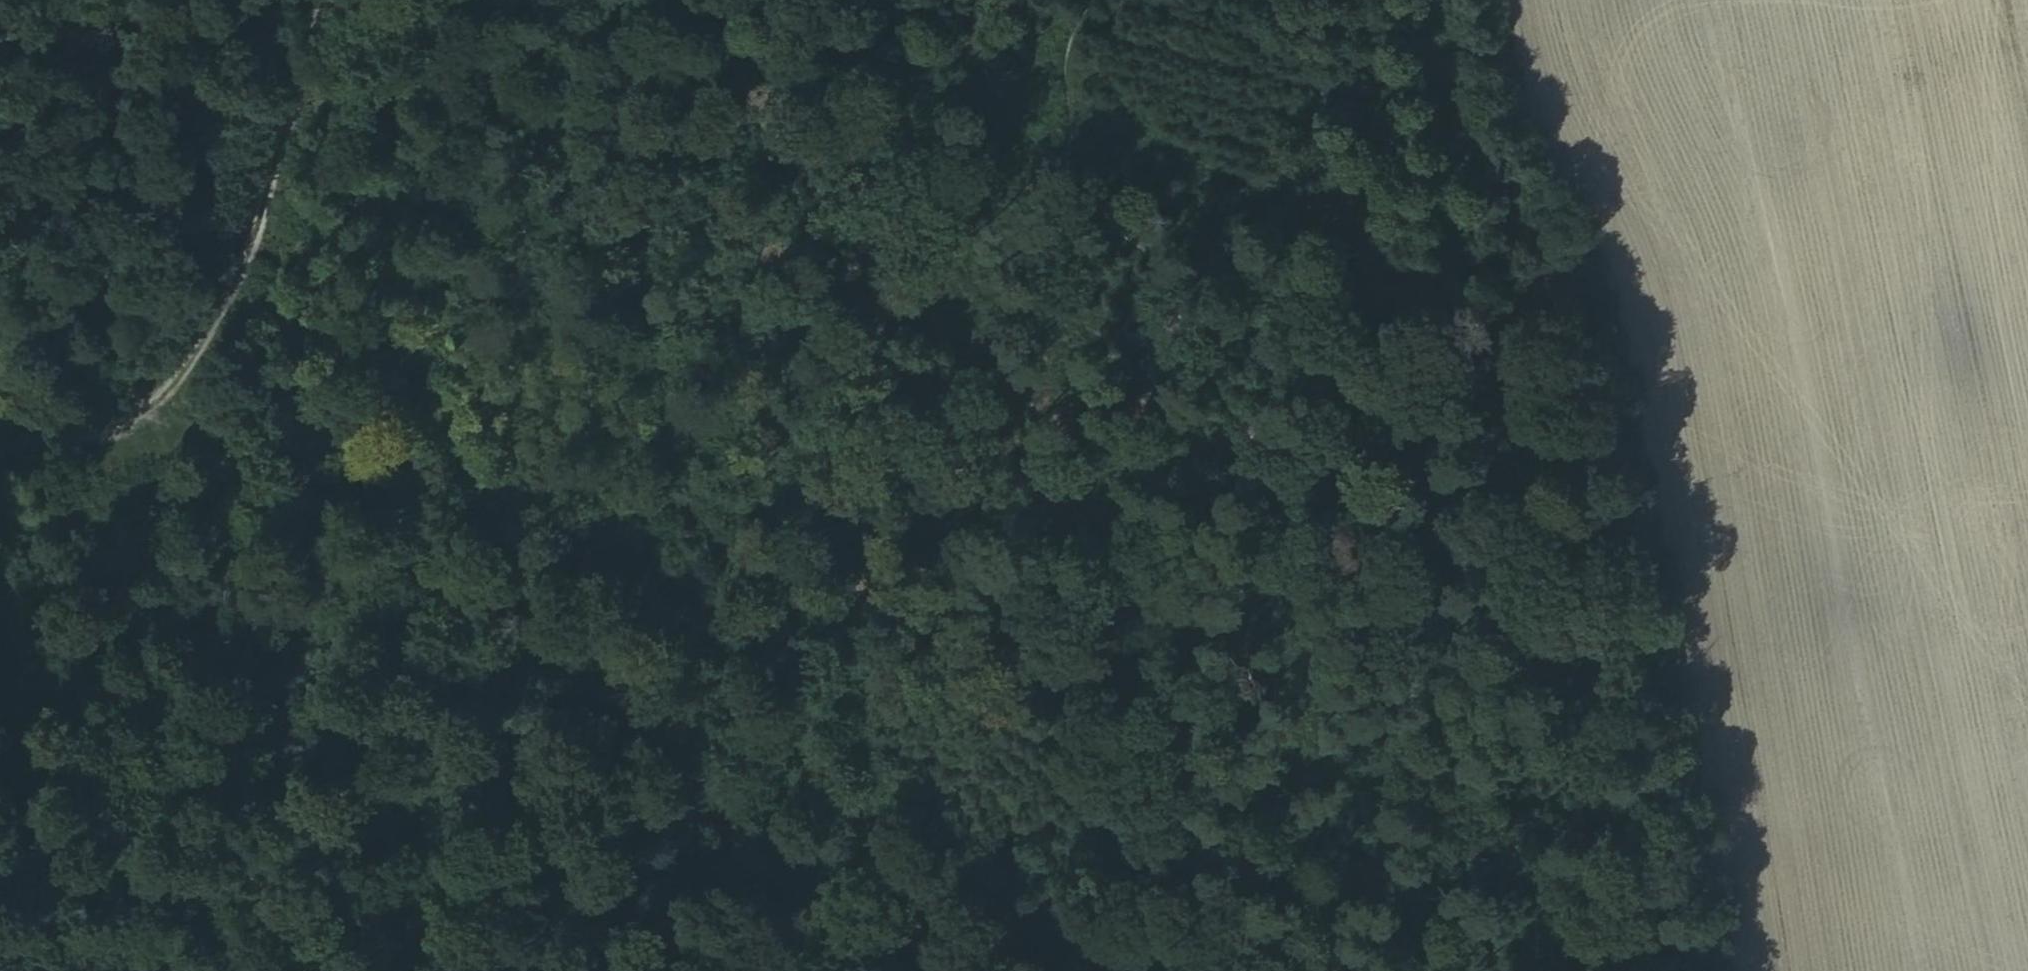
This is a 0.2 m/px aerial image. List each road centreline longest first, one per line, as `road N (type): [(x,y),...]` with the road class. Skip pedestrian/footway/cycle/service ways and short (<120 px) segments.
road 1 (track): [(0,445),(85,421),(197,355),(305,0)]

